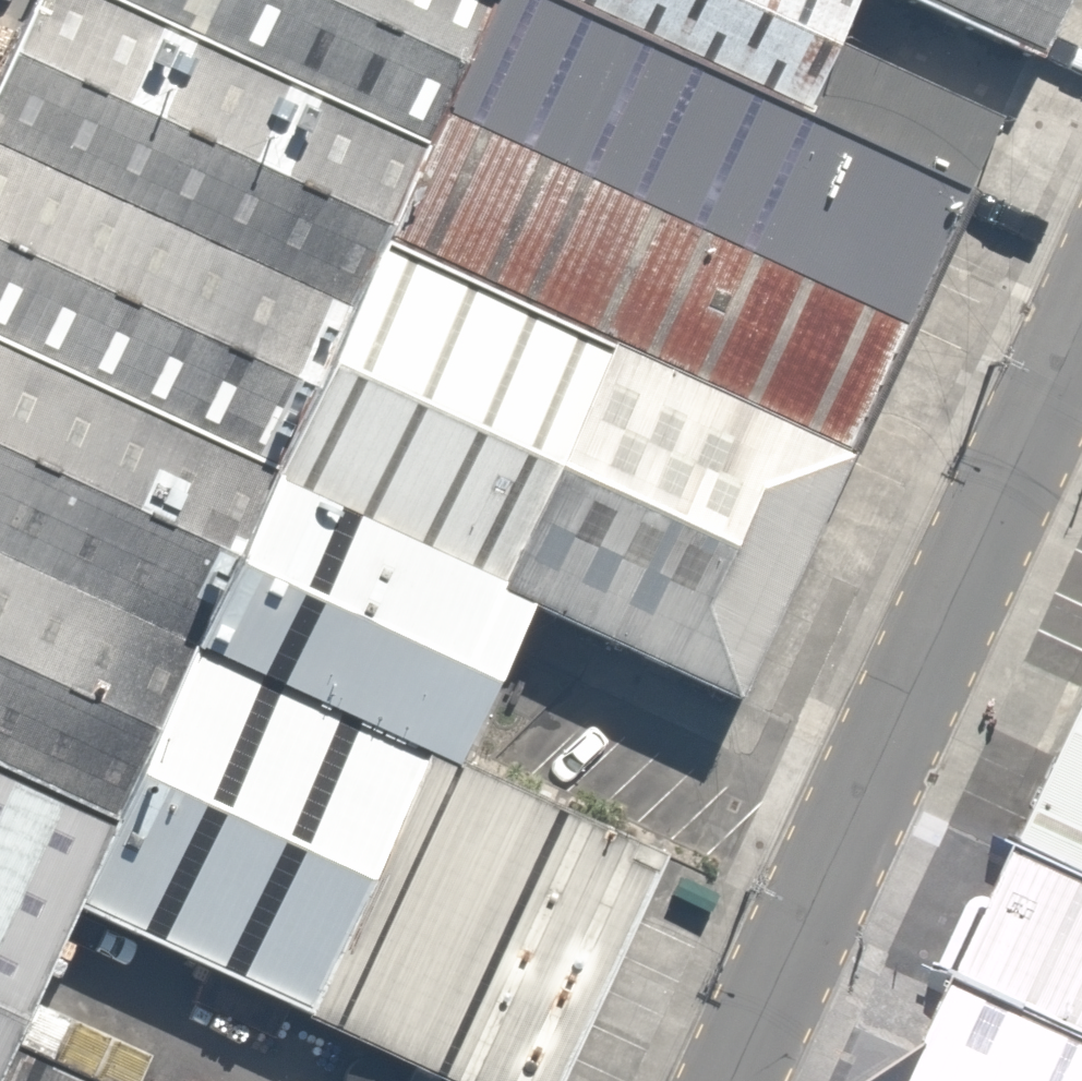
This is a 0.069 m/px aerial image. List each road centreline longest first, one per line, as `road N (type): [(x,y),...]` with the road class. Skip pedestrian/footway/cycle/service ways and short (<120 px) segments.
road 1 (residential): [(1081,319),(731,1080)]

